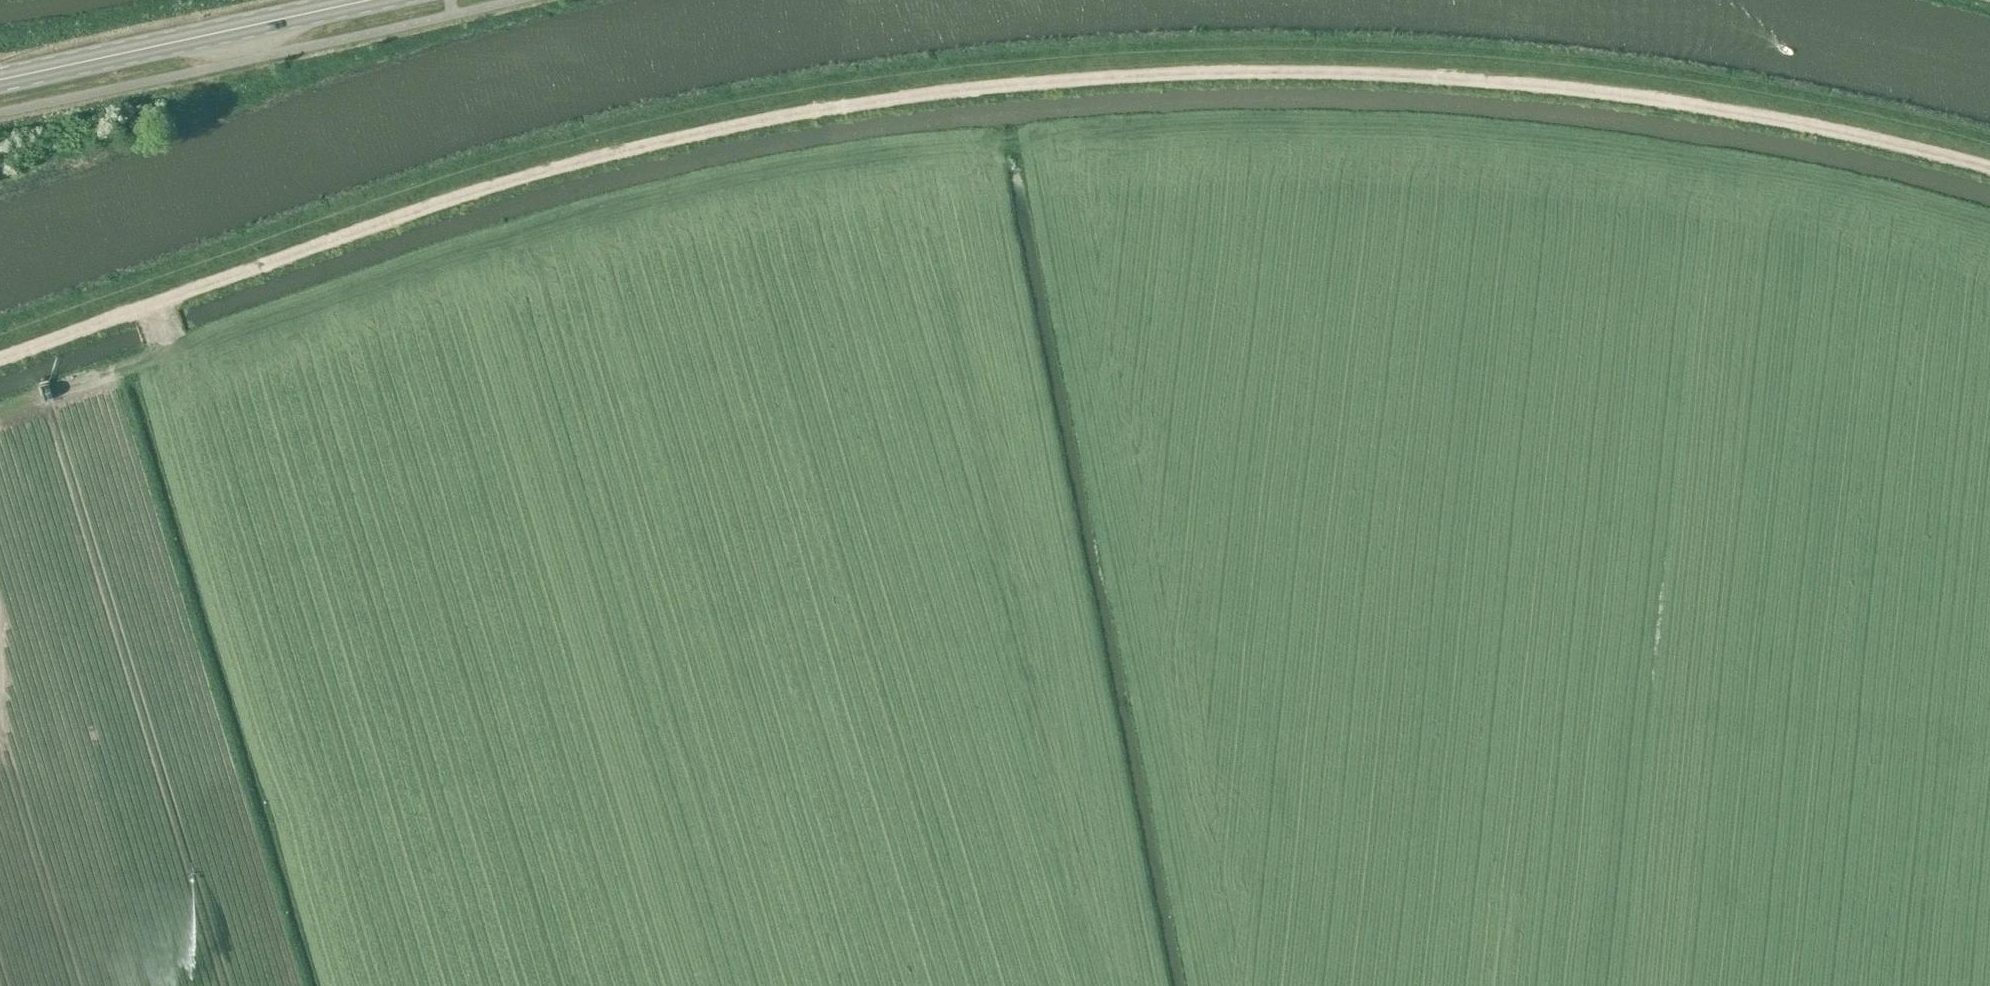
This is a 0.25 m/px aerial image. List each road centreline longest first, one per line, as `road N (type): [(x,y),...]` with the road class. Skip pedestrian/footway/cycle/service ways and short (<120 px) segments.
road 1 (track): [(0,360),(477,190),(743,127),(1045,84),(1215,74),(1421,77),(1758,117),(1989,166)]
road 2 (primary): [(367,0),(0,79)]

